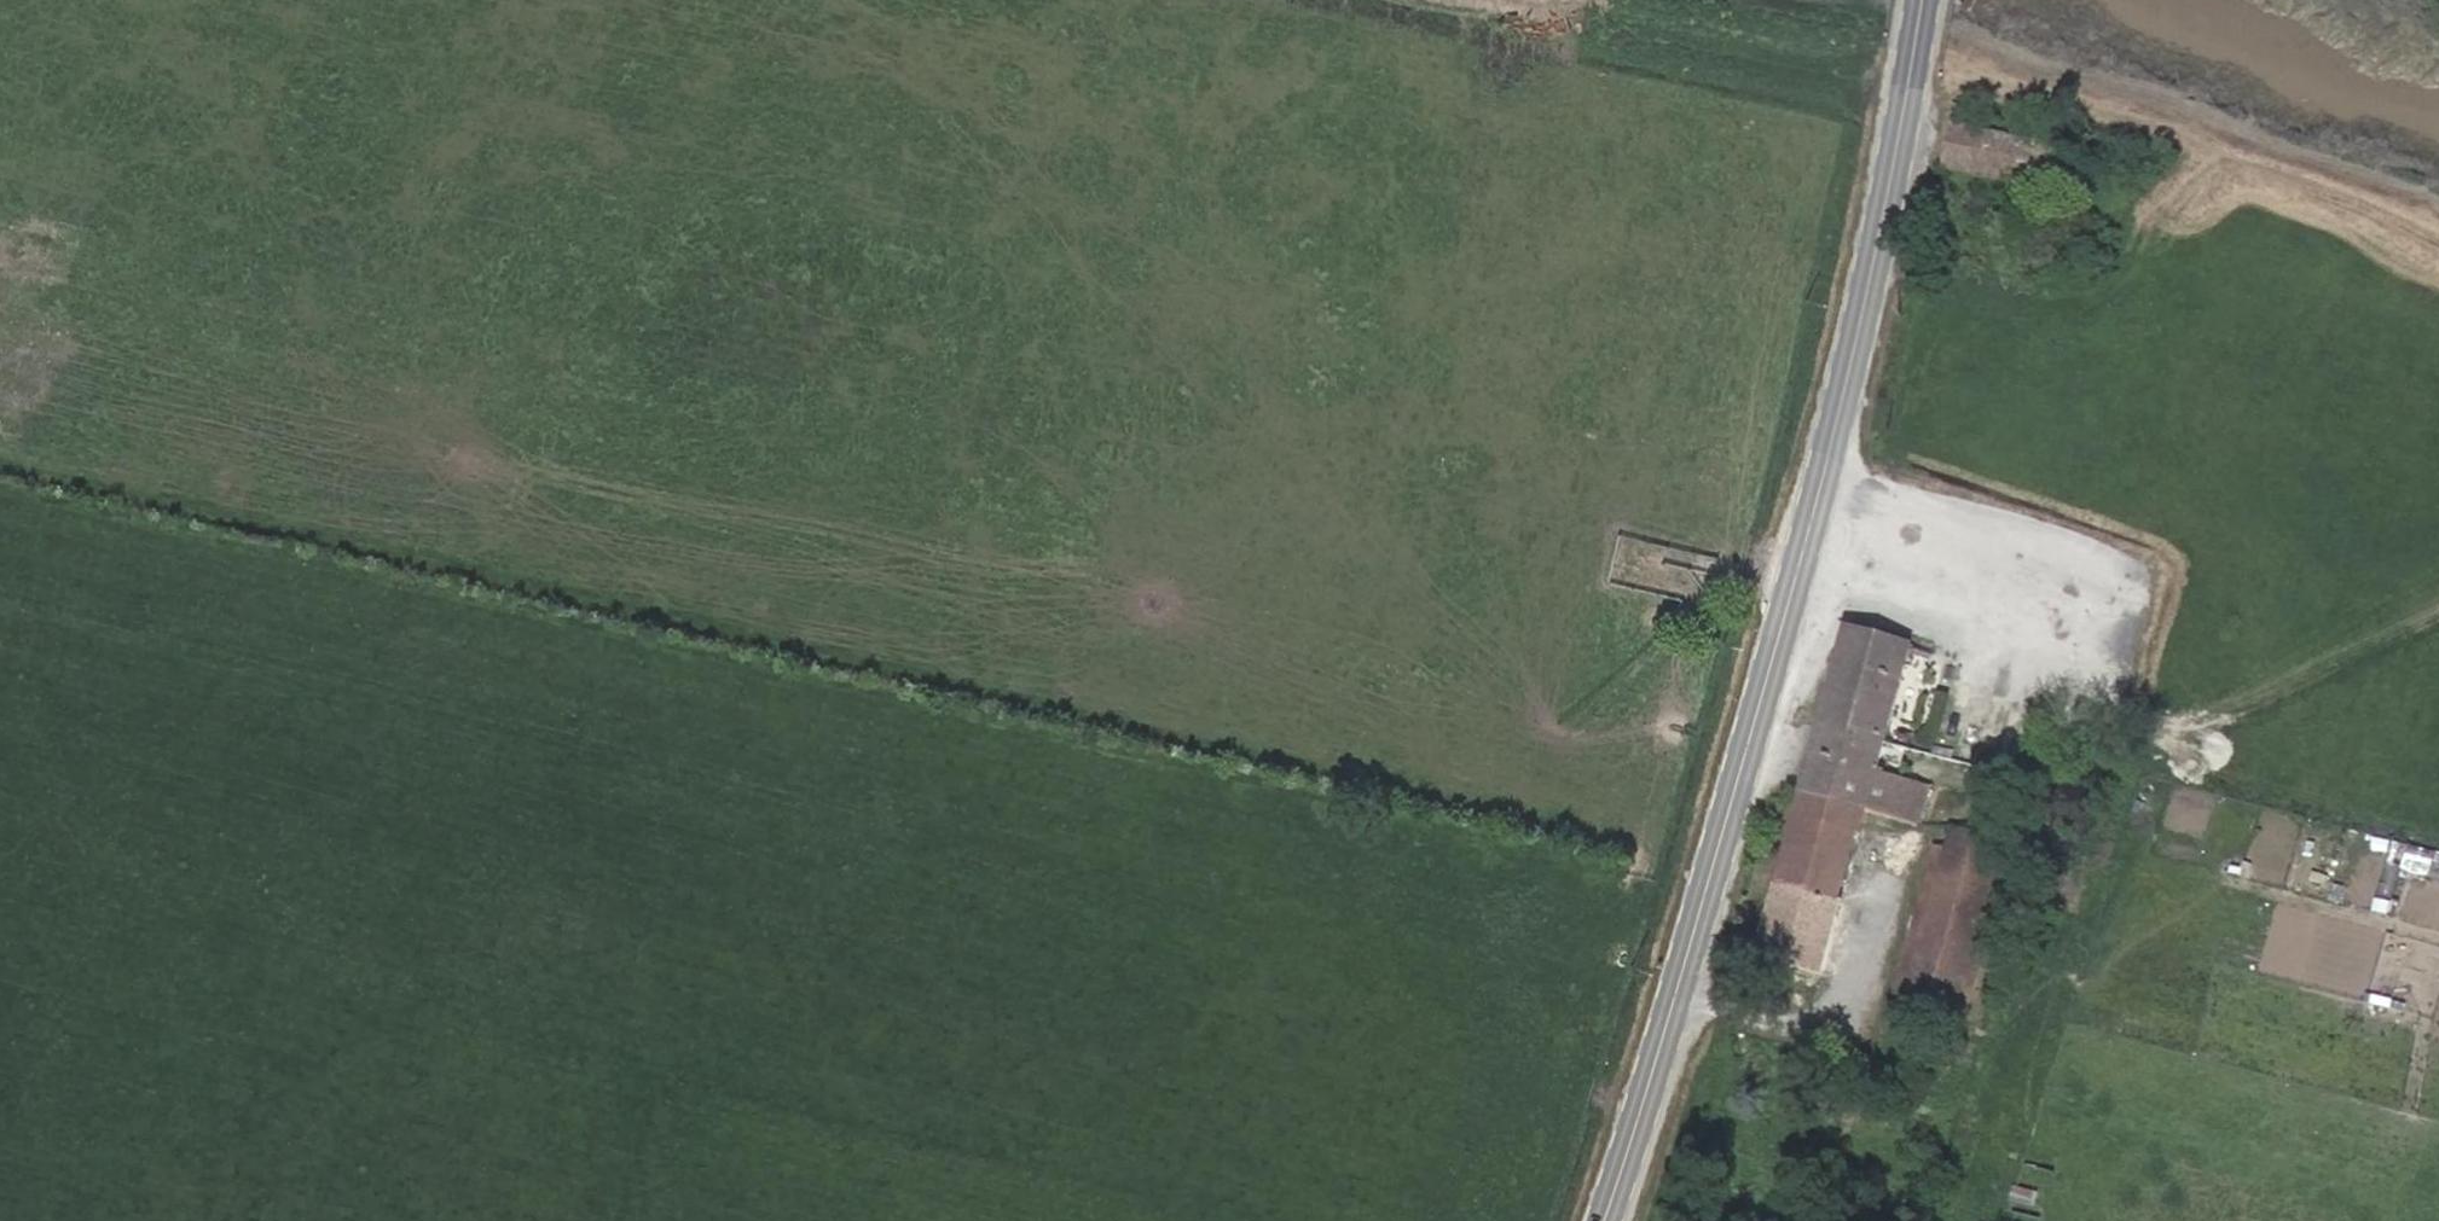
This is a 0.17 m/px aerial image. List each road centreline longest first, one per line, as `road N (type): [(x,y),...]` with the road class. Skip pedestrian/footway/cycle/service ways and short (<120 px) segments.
road 1 (tertiary): [(1613,1220),(1849,418),(1928,0)]

